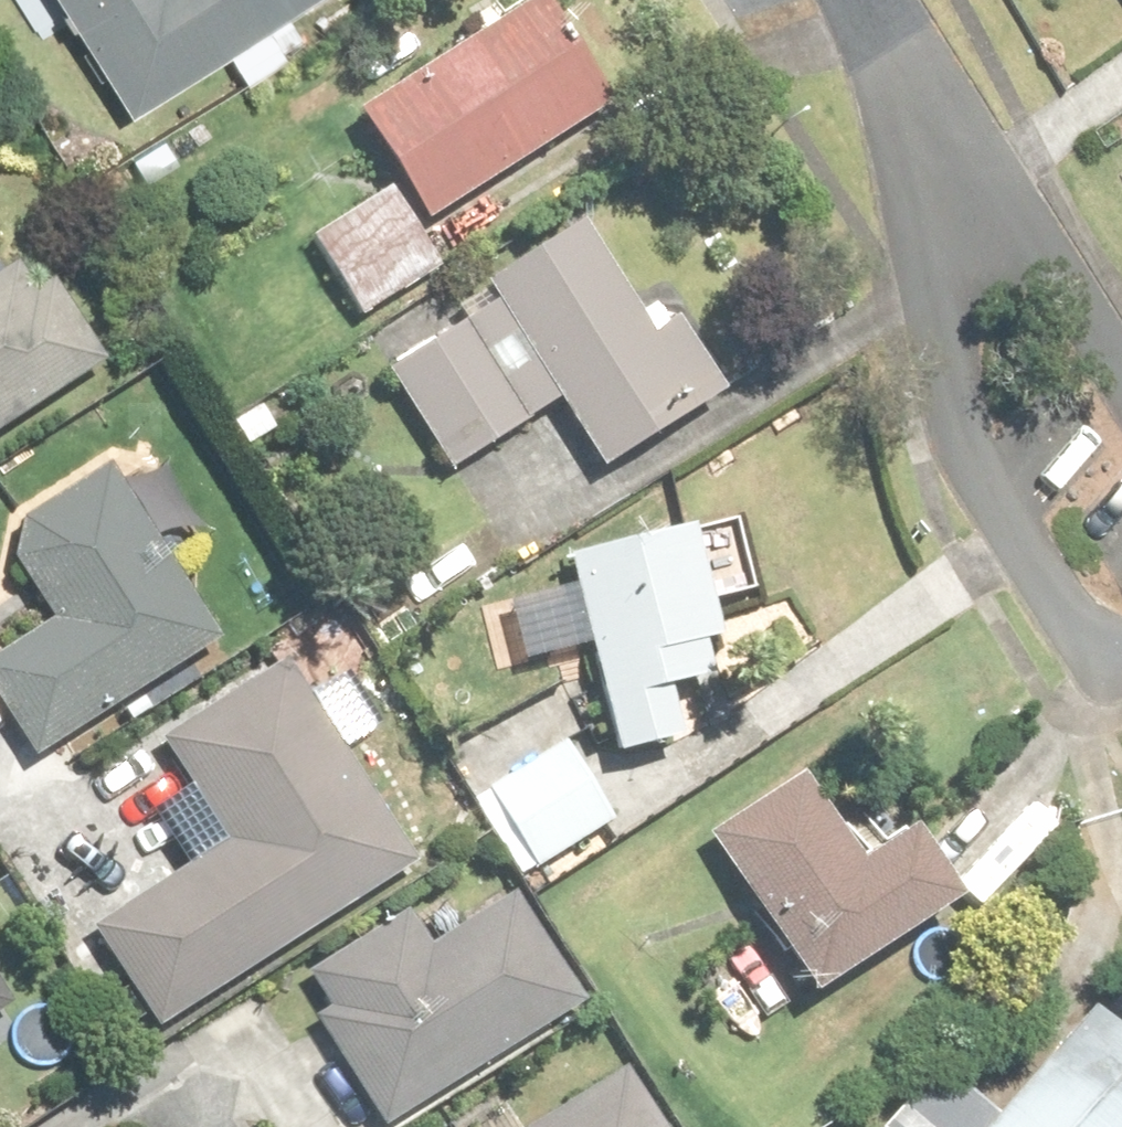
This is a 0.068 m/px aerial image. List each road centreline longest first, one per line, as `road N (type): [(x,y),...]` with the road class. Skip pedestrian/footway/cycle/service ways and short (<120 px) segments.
road 1 (residential): [(1121,652),(1098,660),(1064,622),(948,334)]
road 2 (residential): [(964,190),(1076,266),(1121,342)]
road 3 (residential): [(863,0),(964,190)]
road 4 (residential): [(948,334),(964,190)]

